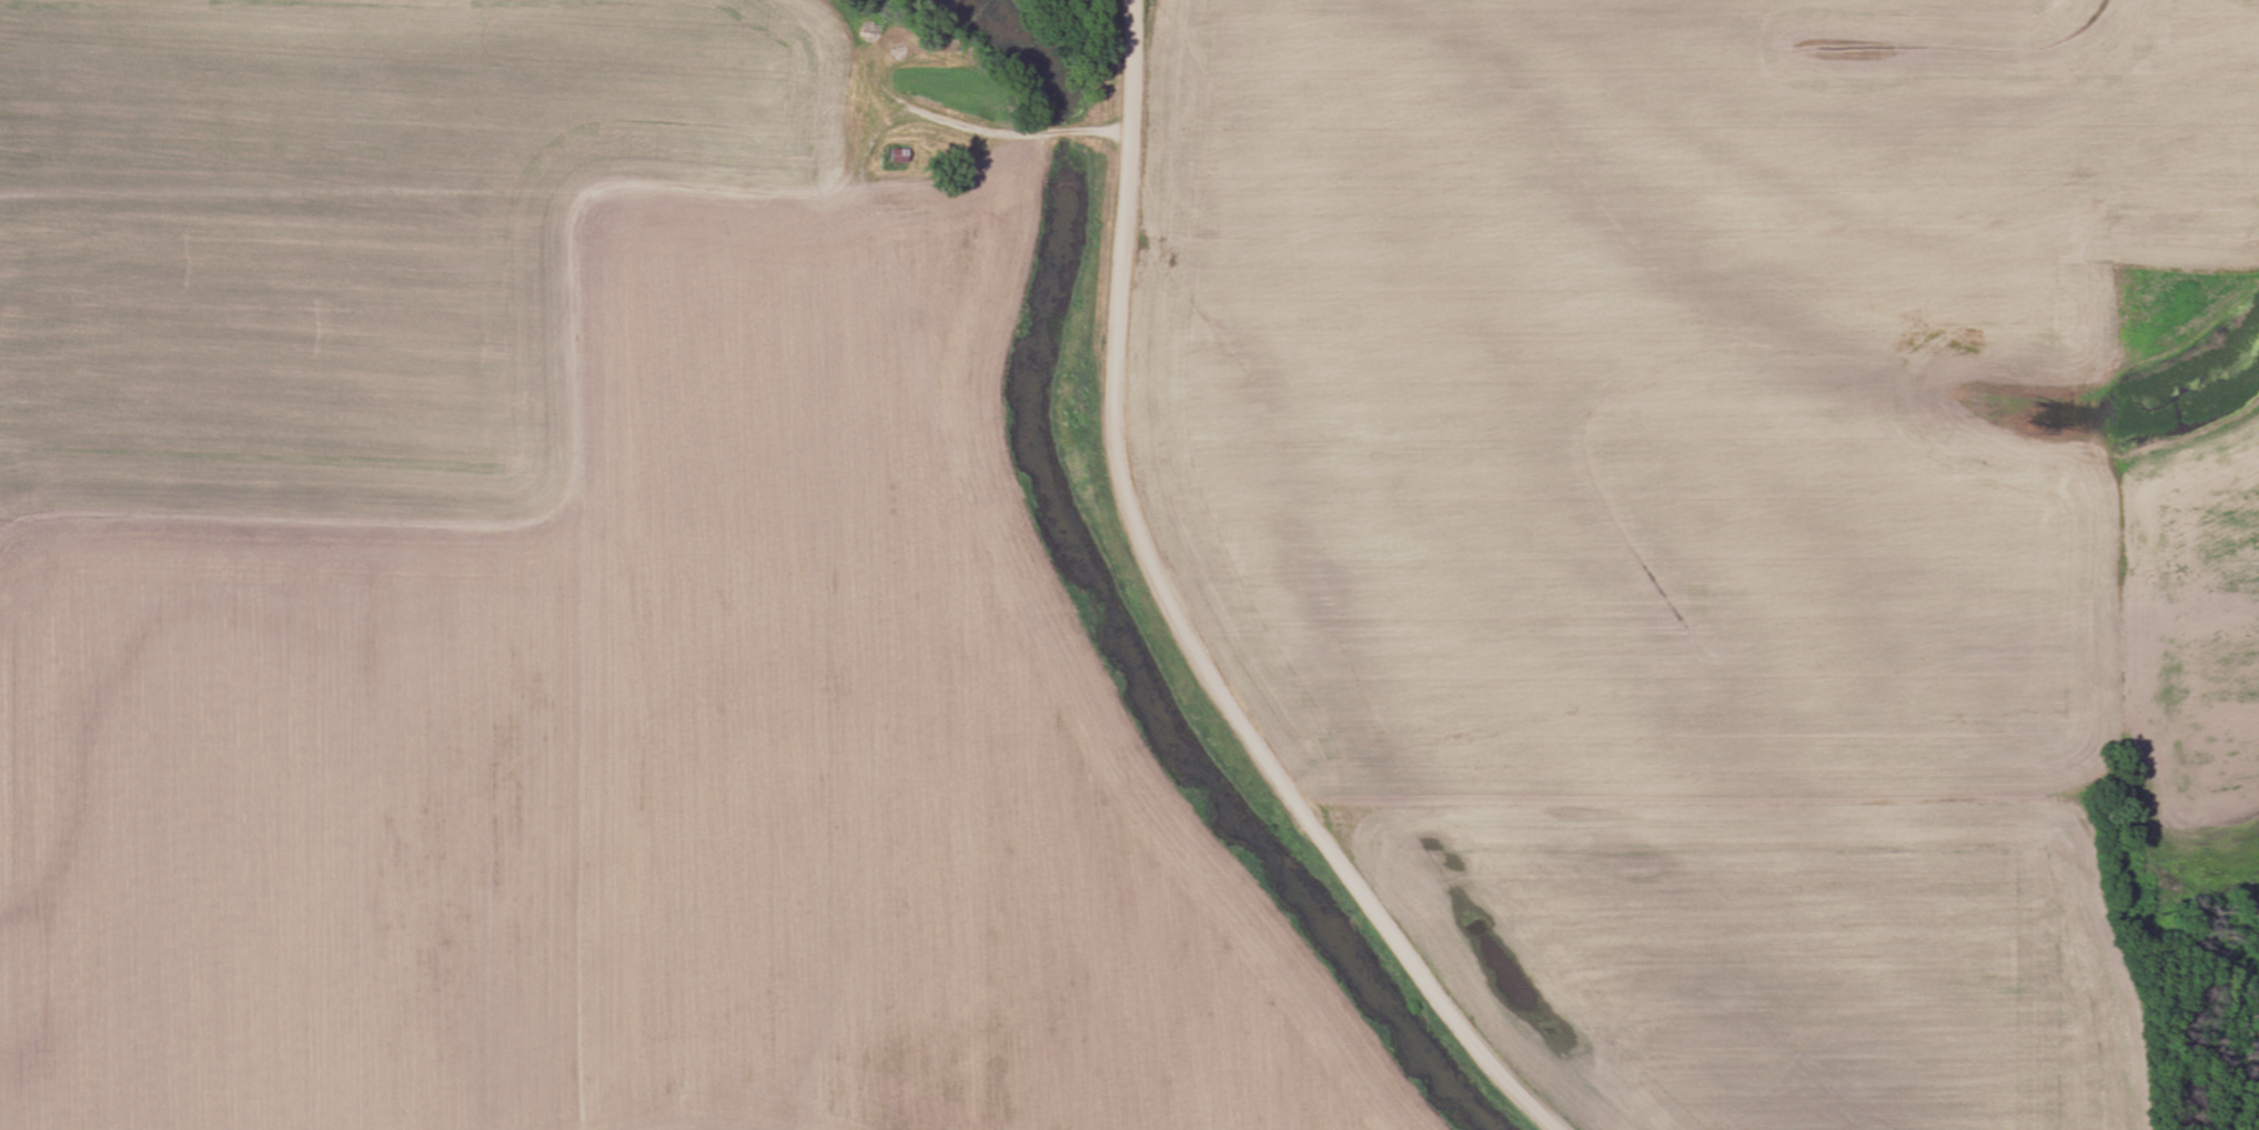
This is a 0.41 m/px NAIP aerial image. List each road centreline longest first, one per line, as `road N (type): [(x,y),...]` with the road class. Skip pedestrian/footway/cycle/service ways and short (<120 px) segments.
road 1 (residential): [(1563,1129),(1465,1025),(1246,723),(1171,605),(1132,512),(1116,407),(1135,0)]

